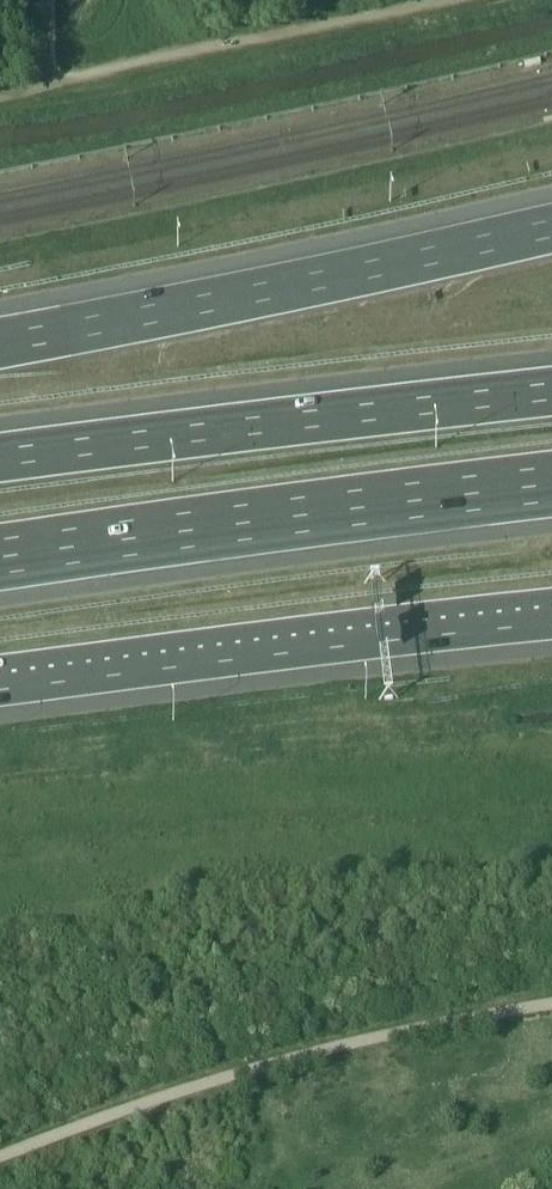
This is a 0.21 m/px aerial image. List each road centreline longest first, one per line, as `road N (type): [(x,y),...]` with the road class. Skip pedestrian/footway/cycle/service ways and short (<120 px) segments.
road 1 (motorway): [(551,231),(0,337)]
road 2 (motorway): [(551,377),(0,454)]
road 3 (motorway): [(0,558),(551,489)]
road 4 (motorway): [(0,681),(551,616)]
road 5 (track): [(409,0),(0,91)]

